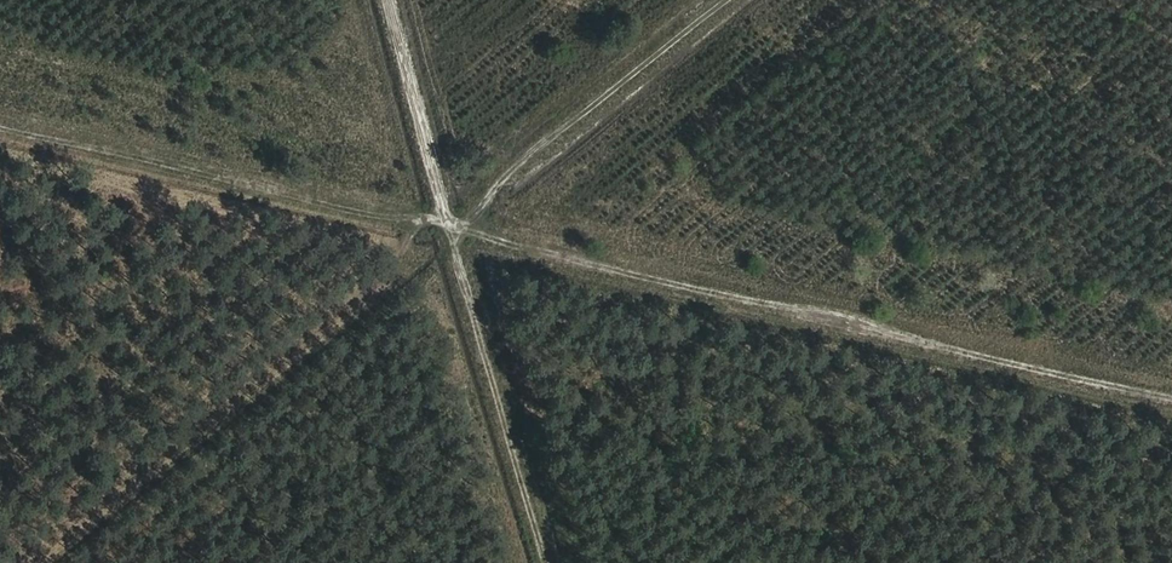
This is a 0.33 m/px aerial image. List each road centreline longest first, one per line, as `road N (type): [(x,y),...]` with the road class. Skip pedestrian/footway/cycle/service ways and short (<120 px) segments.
road 1 (track): [(0,110),(1171,389)]
road 2 (track): [(559,562),(394,0)]
road 3 (track): [(729,0),(458,218)]

